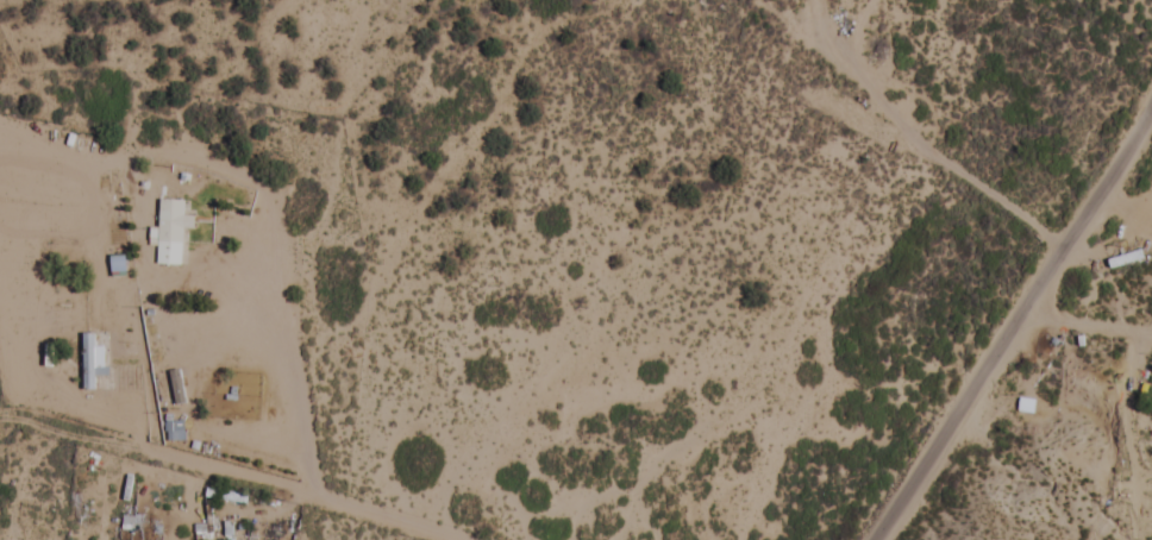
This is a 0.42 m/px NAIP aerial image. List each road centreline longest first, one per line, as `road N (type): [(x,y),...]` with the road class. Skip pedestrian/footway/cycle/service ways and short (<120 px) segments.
road 1 (residential): [(925,445),(521,514),(292,516),(131,447),(68,398),(57,347),(0,246)]
road 2 (residential): [(855,539),(1104,195),(1151,89)]

